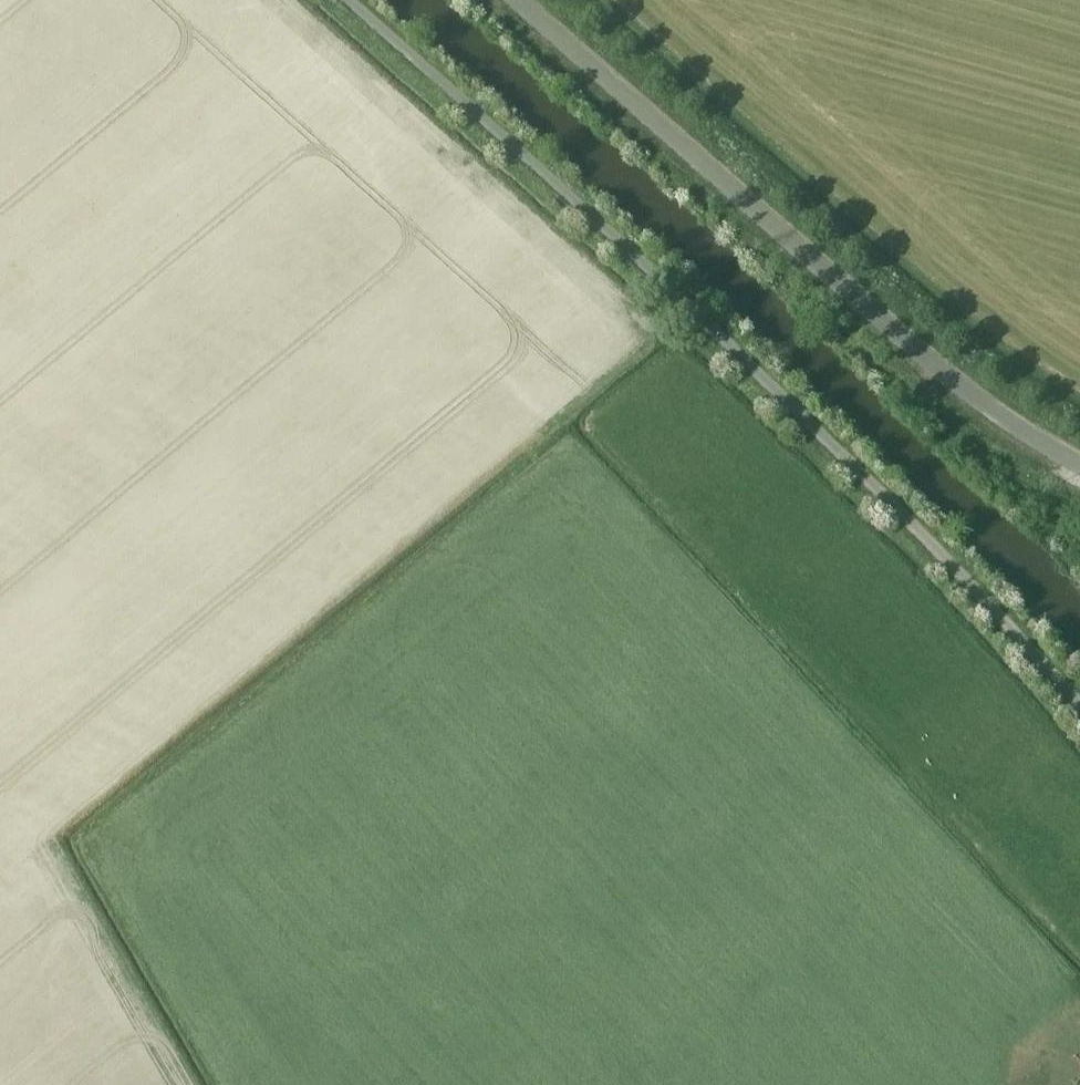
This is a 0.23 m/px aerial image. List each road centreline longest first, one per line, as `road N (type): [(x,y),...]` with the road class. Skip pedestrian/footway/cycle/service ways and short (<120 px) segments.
road 1 (unclassified): [(348,0),(670,290),(957,573),(1079,709)]
road 2 (unclassified): [(1079,462),(923,356),(516,0)]

